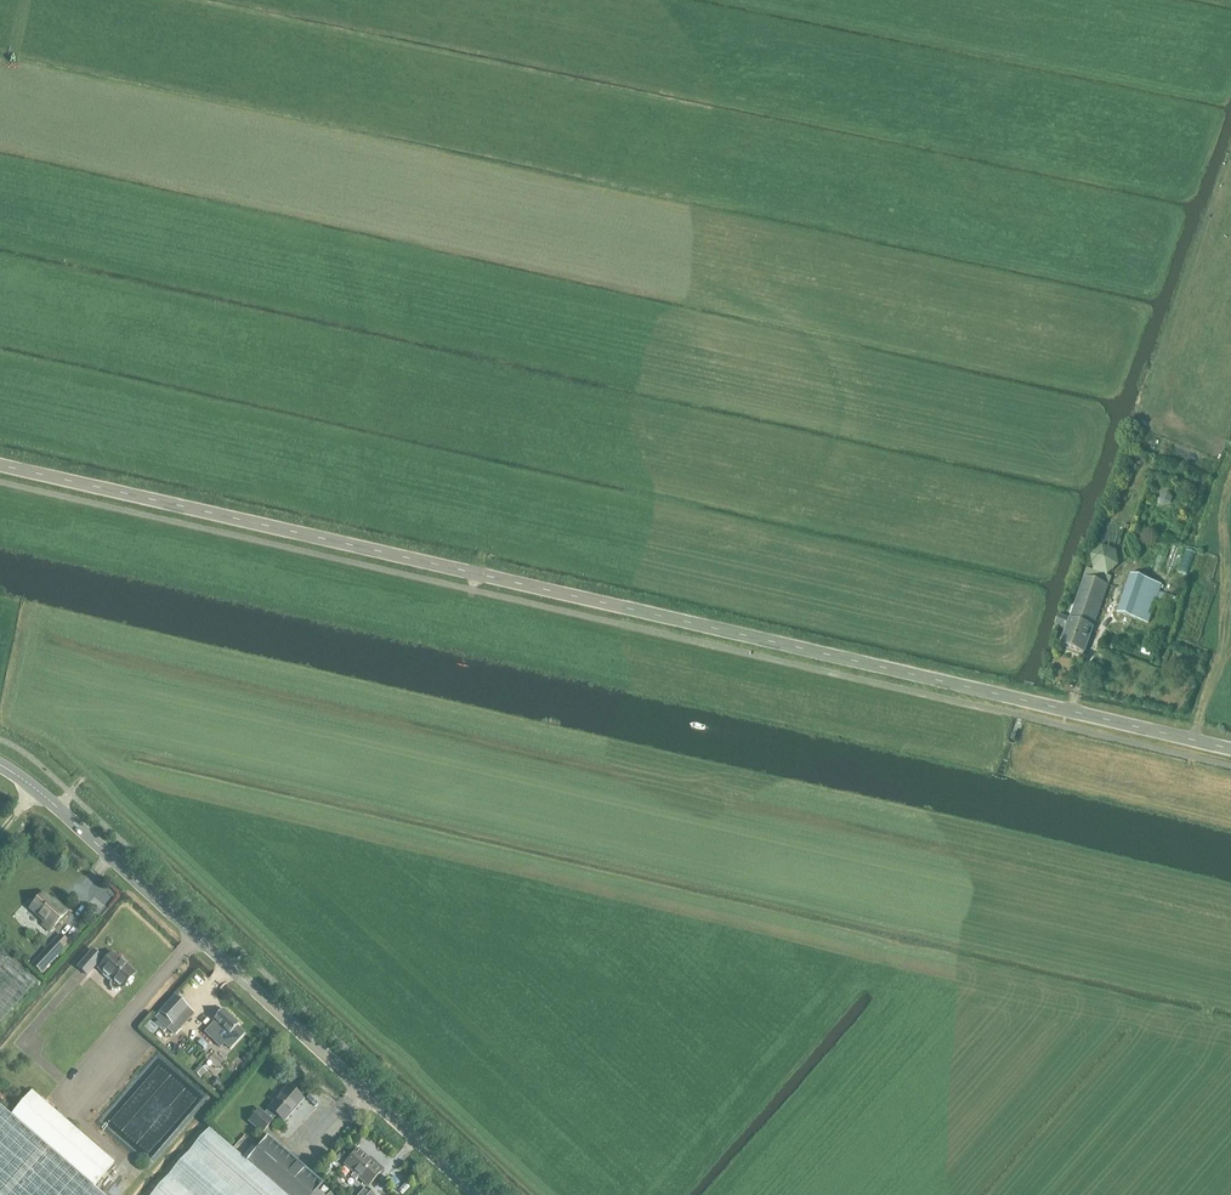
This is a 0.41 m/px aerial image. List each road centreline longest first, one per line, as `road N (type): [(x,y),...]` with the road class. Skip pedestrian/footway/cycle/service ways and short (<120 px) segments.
road 1 (tertiary): [(1230,751),(0,464)]
road 2 (track): [(98,729),(201,680),(1230,919)]
road 3 (tertiary): [(476,1194),(0,763)]

